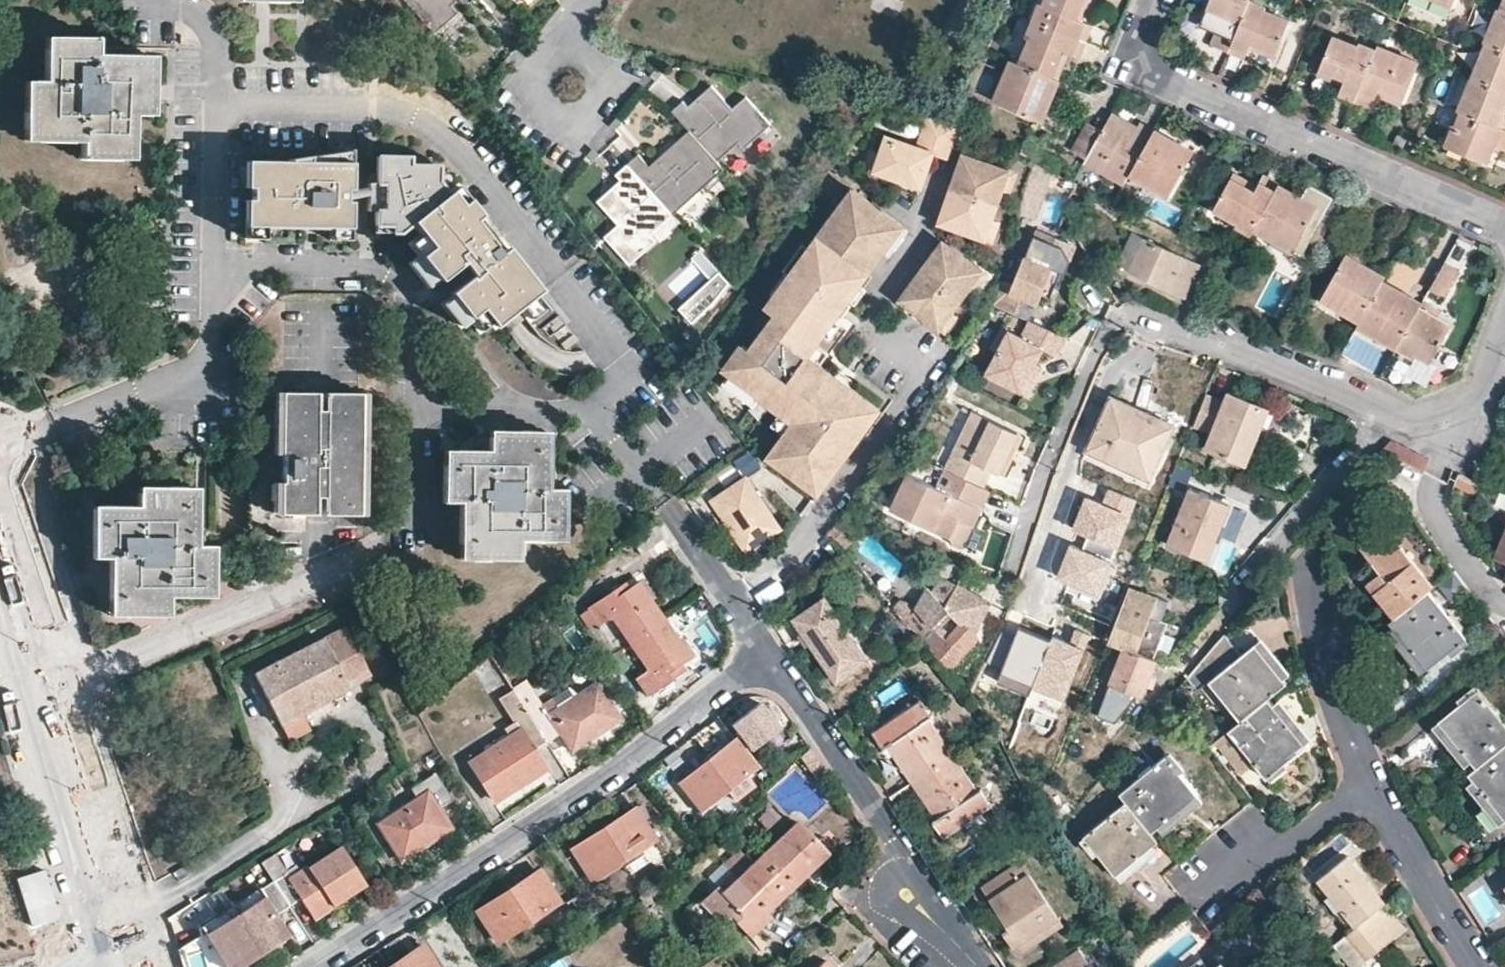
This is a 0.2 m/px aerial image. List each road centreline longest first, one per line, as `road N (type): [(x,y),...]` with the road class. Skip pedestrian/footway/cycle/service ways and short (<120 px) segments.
road 1 (residential): [(1011,571),(1052,453),(1117,324),(1143,323),(1255,359),(1385,416)]
road 2 (residential): [(313,966),(617,771),(768,655)]
road 3 (residential): [(164,966),(0,459)]
road 4 (residential): [(934,194),(878,289),(893,349),(924,374),(803,547),(734,603)]
road 5 (residential): [(1157,0),(1138,48),(1151,75),(1504,223)]
road 6 (residential): [(768,655),(980,966)]
road 7 (residential): [(1312,565),(1324,666),(1367,788)]
road 8 (residential): [(1385,416),(1245,580)]
road 9 (residential): [(1367,788),(1481,966)]
road 10 (residential): [(1227,872),(1282,850),(1367,788)]
road 11 (residential): [(1385,416),(1429,418),(1481,394),(1504,341)]

